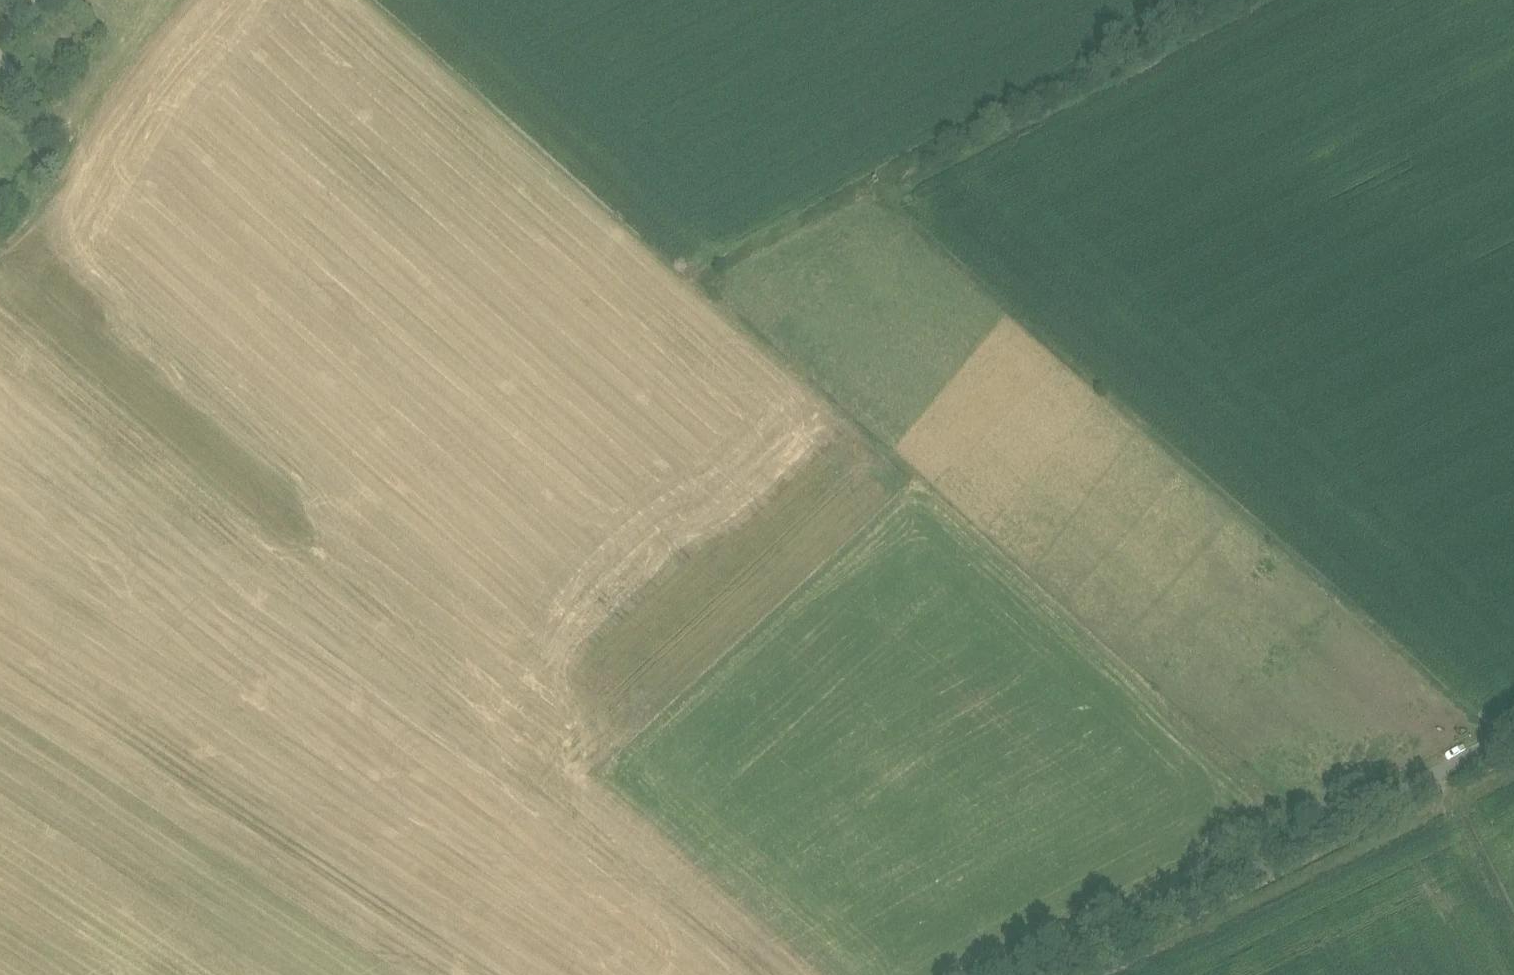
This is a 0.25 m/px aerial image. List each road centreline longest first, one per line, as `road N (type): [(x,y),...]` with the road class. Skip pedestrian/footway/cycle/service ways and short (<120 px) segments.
road 1 (residential): [(1051,974),(1513,741)]

